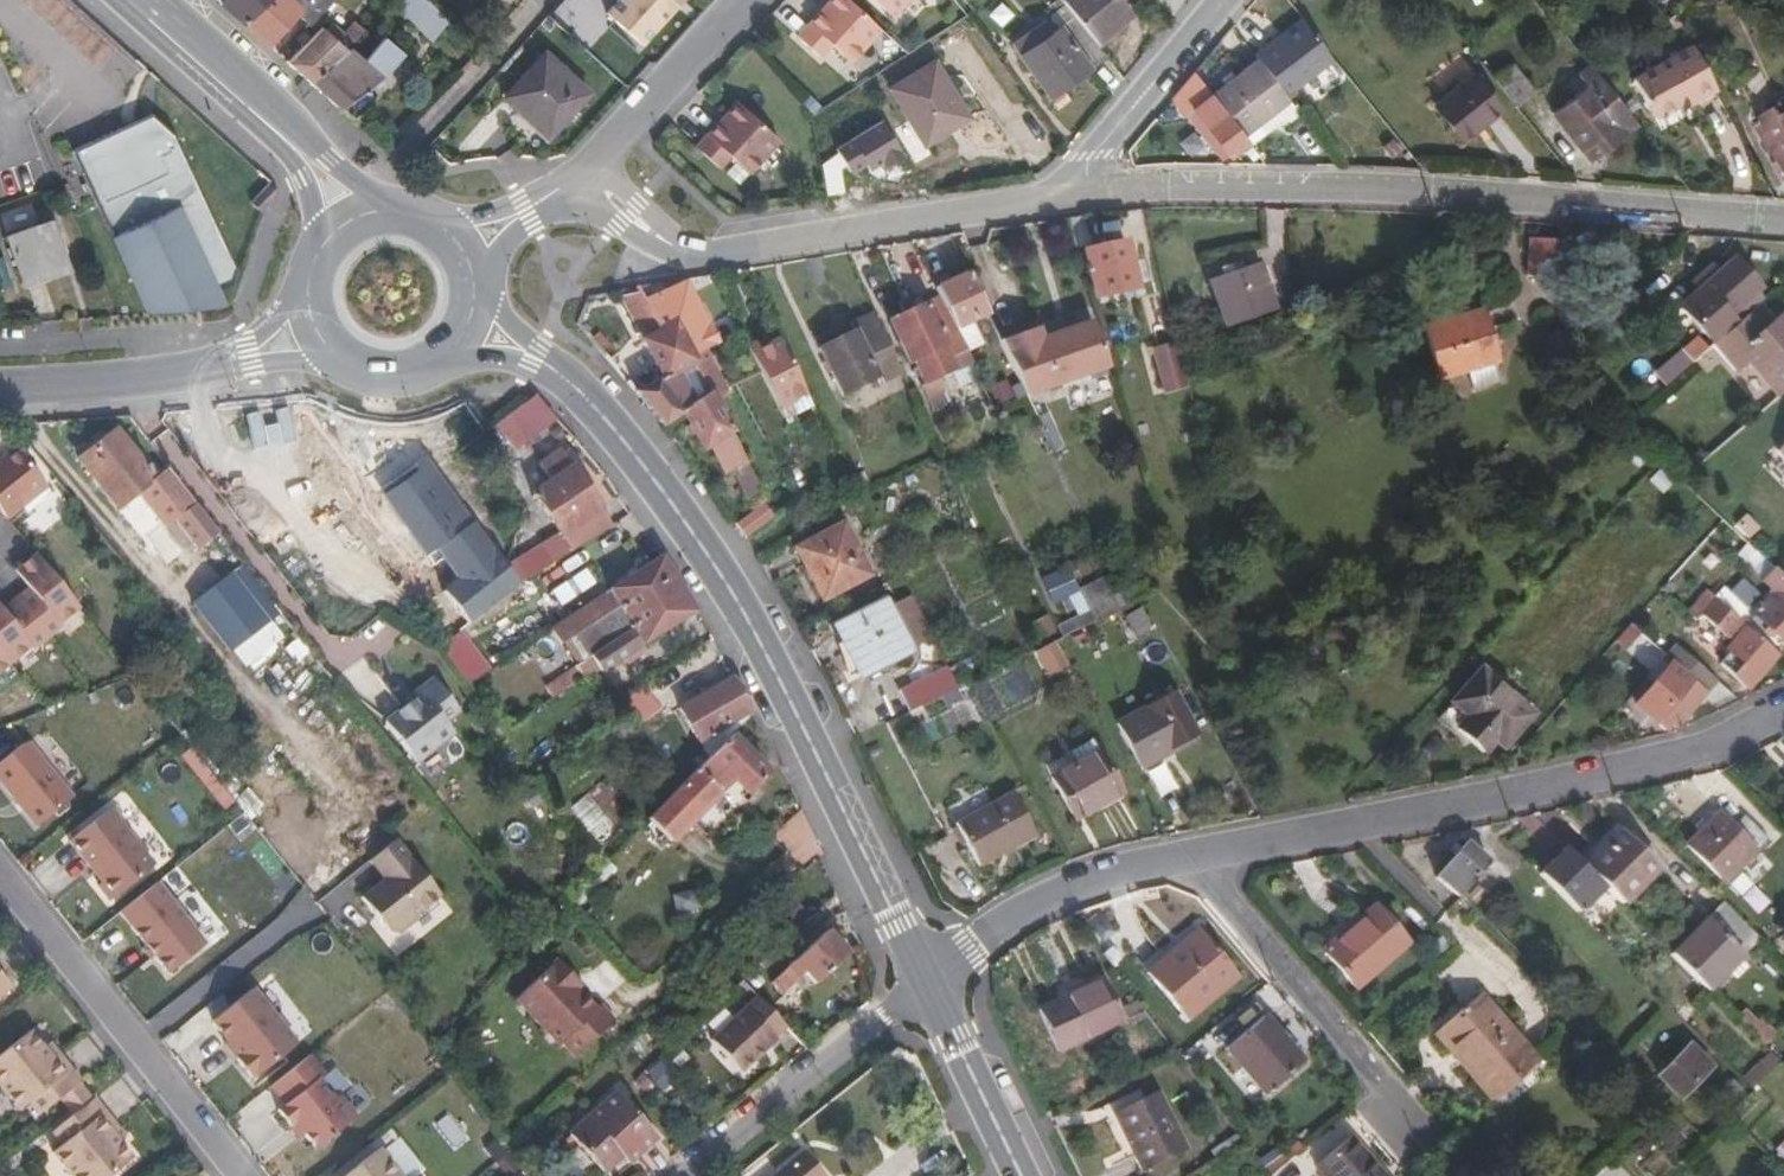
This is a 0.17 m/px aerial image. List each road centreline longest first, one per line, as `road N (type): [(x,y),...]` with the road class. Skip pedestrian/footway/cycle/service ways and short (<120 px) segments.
road 1 (primary): [(929,984),(712,557),(632,447),(561,373)]
road 2 (tertiary): [(1783,221),(1400,187),(1113,184),(1069,192)]
road 3 (residential): [(1199,855),(1628,770),(1783,712)]
road 4 (tertiary): [(1069,192),(715,253),(670,243),(628,214),(607,186)]
road 5 (residential): [(1199,855),(1406,1111)]
road 6 (residential): [(929,984),(1077,879),(1199,855)]
road 7 (residential): [(1069,192),(1224,0)]
road 8 (residential): [(588,167),(742,0)]
road 9 (residential): [(139,1048),(315,907)]
road 10 (residential): [(139,1048),(0,872)]
road 11 (primary): [(1022,1175),(929,984)]
road 12 (primary): [(287,141),(133,0)]
road 13 (residential): [(173,373),(139,337),(0,345)]
road 14 (residential): [(173,373),(0,381)]
road 15 (residential): [(239,1175),(139,1048)]
road 16 (tertiary): [(478,278),(533,221),(607,186)]
road 17 (tertiary): [(588,167),(487,213),(441,219)]
road 18 (residential): [(200,369),(342,363)]
road 19 (residential): [(304,291),(245,344),(200,369)]

